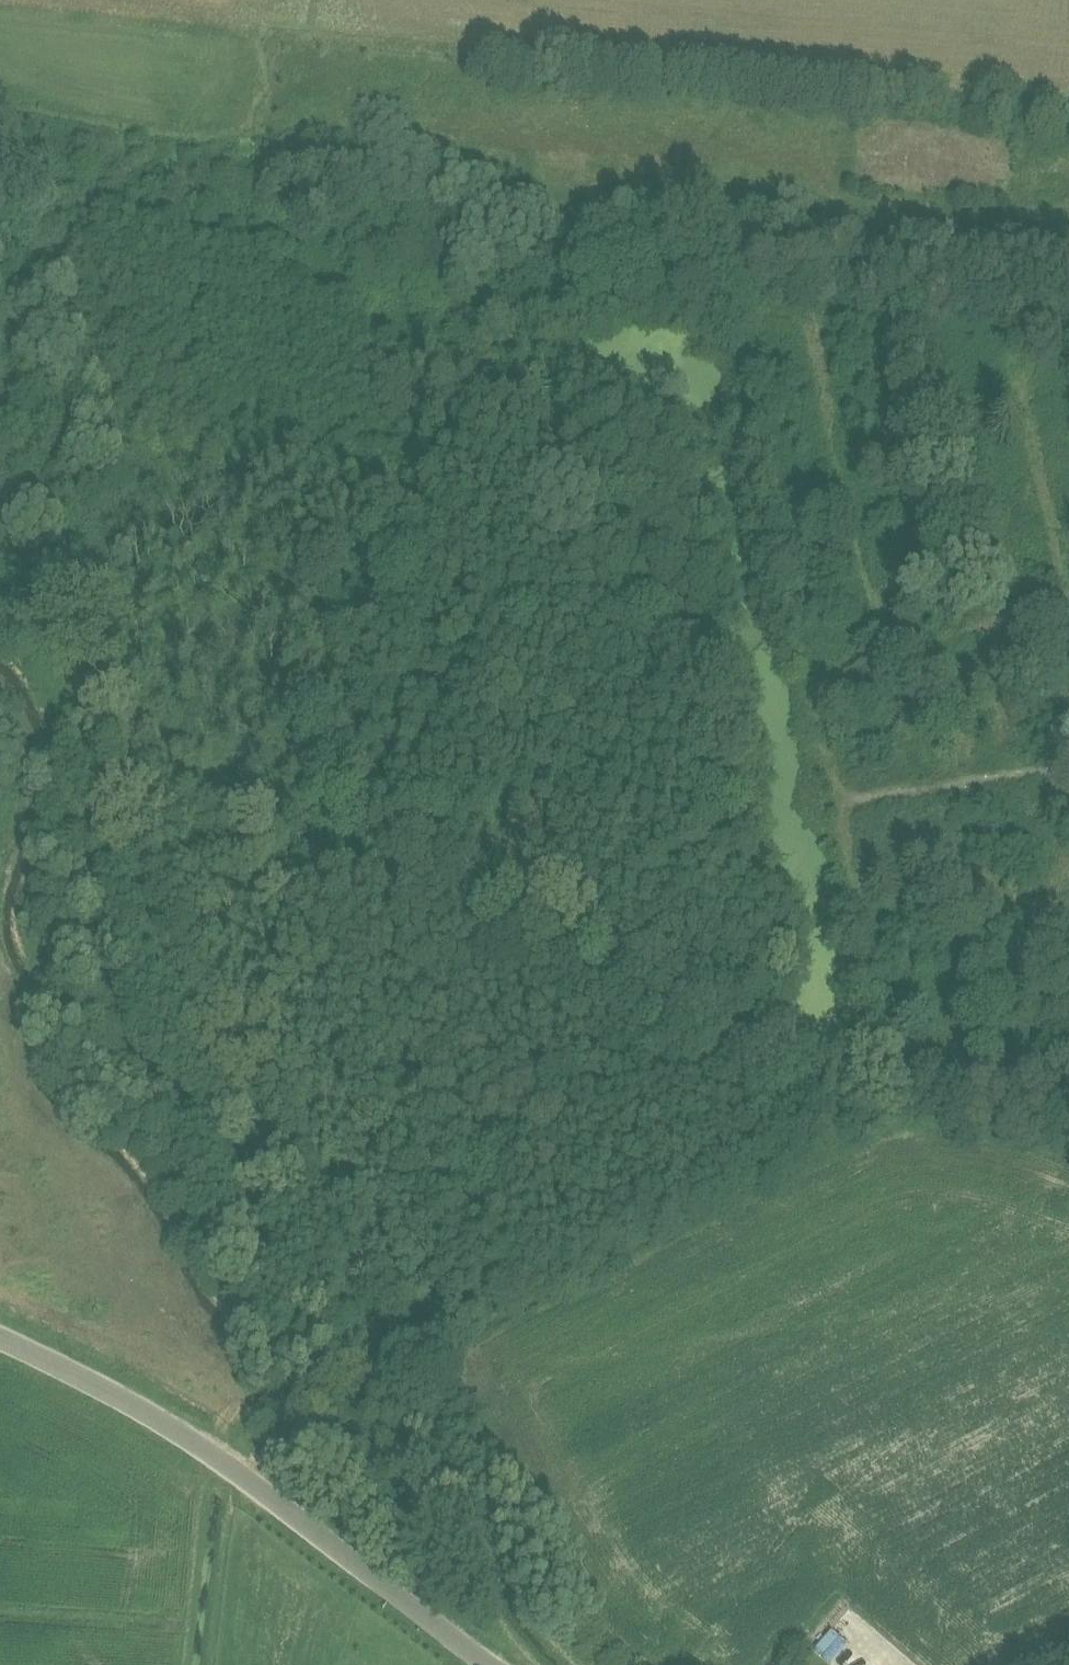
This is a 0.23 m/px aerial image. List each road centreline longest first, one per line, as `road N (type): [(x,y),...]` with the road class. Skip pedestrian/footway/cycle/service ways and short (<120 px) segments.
road 1 (unclassified): [(490,1664),(186,1438),(0,1337)]

